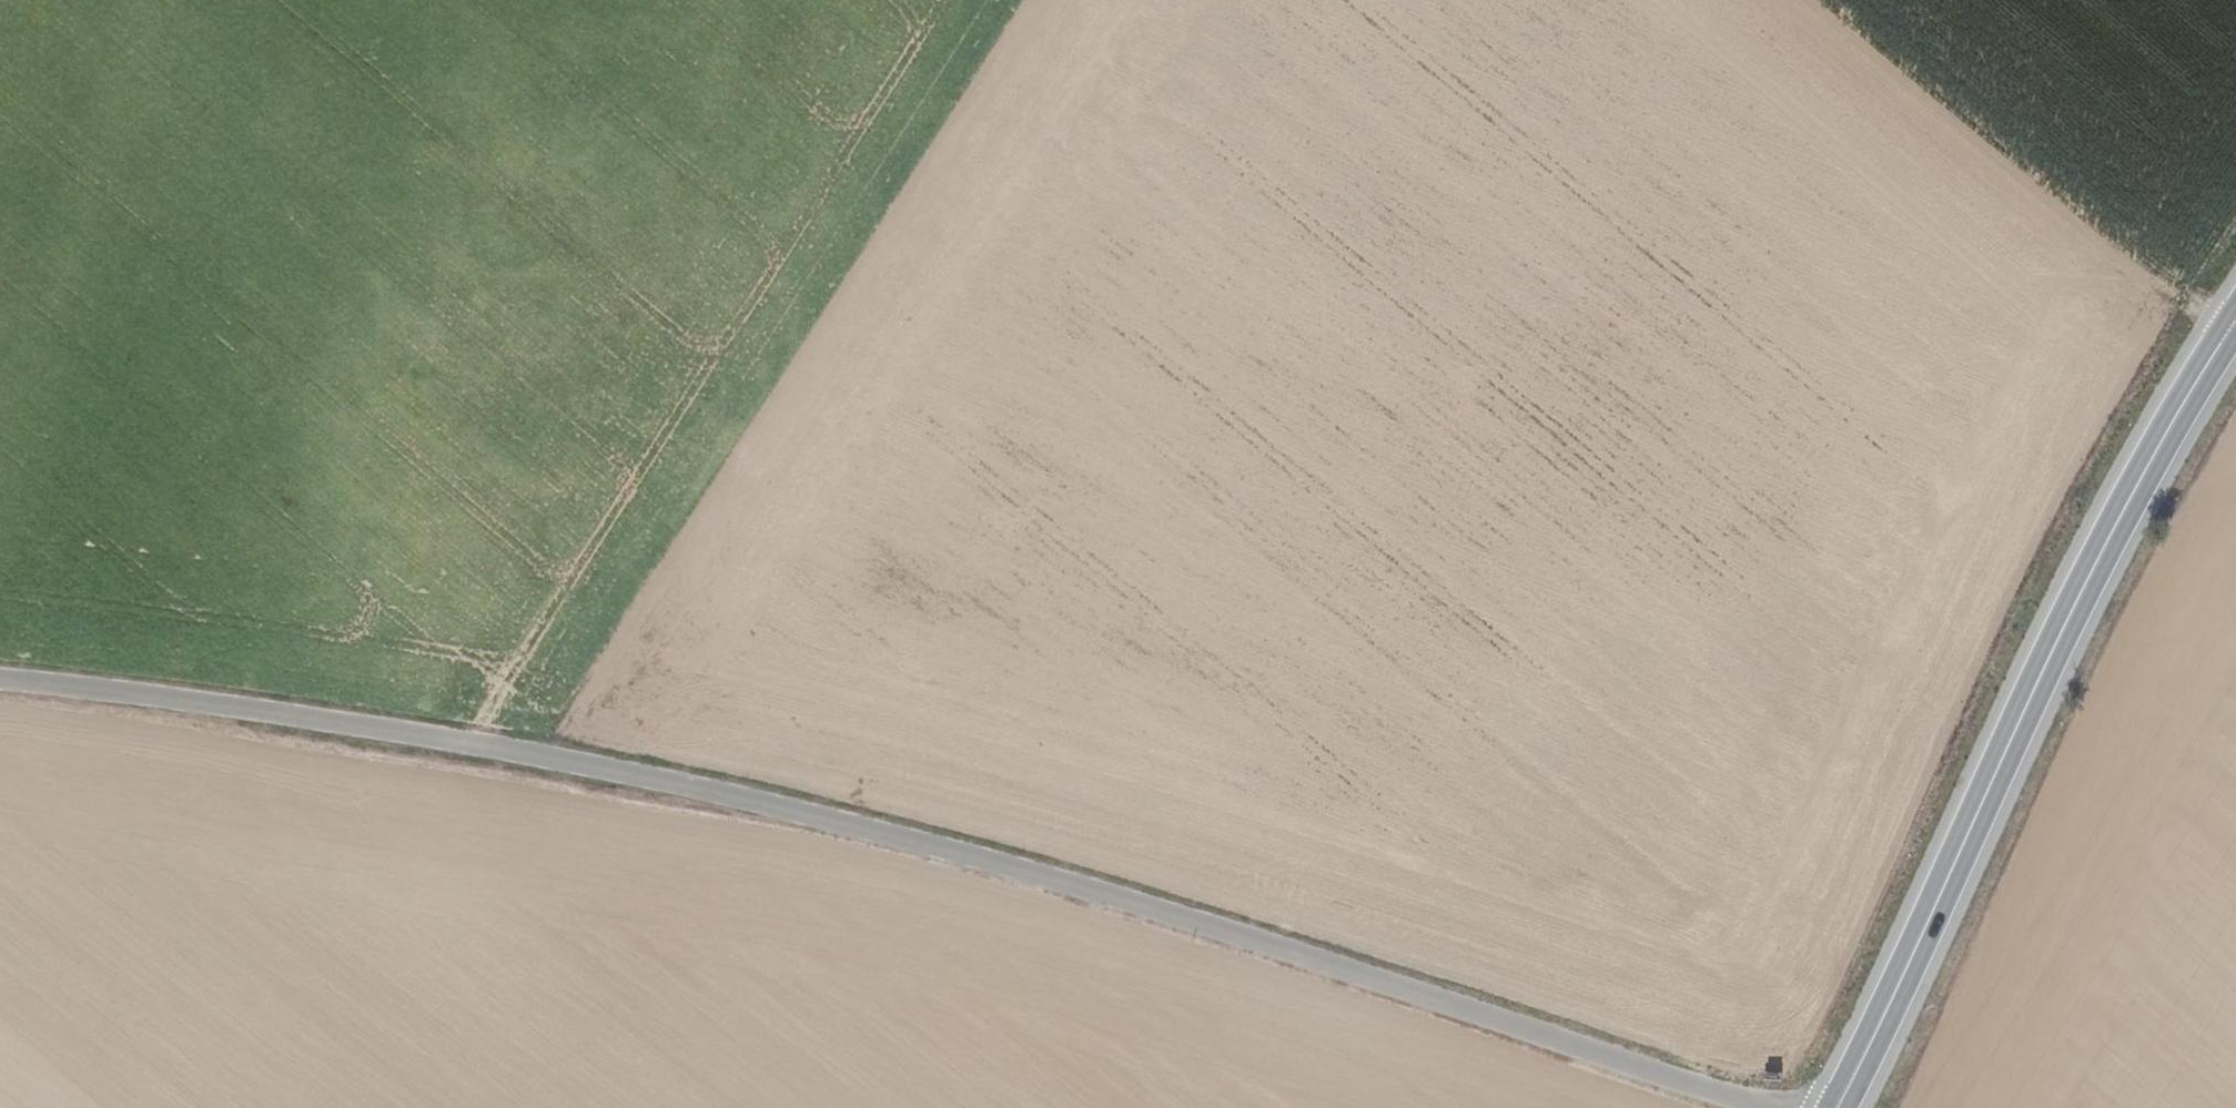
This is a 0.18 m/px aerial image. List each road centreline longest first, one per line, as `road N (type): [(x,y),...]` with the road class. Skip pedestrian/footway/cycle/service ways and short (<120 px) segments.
road 1 (unclassified): [(0,683),(287,718),(573,765),(880,835),(1262,943),(1758,1107)]
road 2 (secondary): [(2235,324),(2091,572),(1839,1107)]

